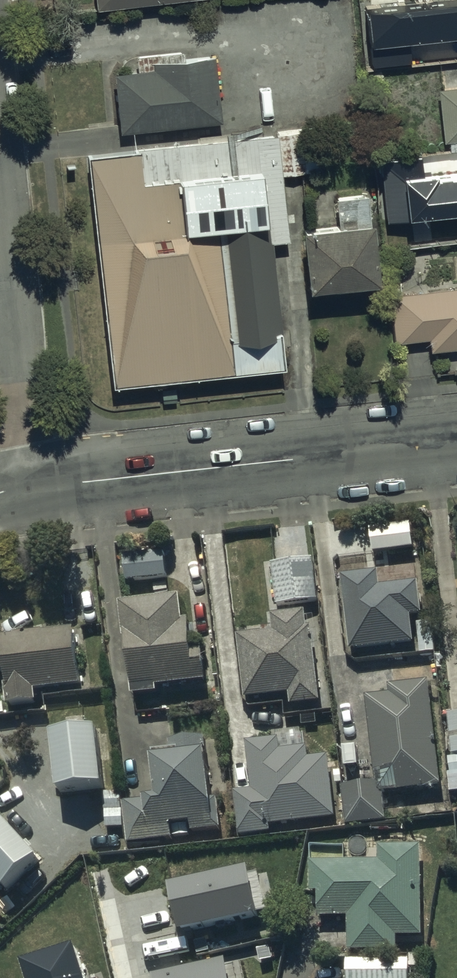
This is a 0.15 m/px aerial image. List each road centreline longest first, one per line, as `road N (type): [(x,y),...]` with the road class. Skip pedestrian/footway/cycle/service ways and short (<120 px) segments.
road 1 (residential): [(33,489),(456,441)]
road 2 (residential): [(33,489),(0,209)]

